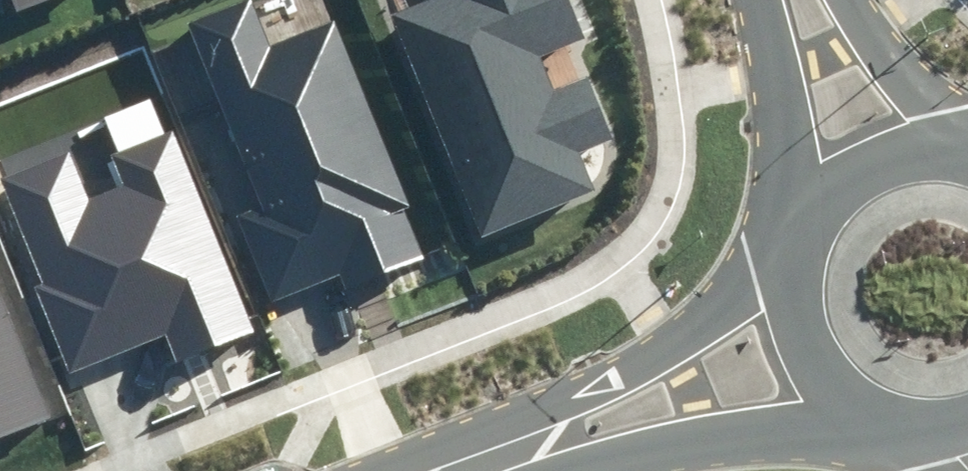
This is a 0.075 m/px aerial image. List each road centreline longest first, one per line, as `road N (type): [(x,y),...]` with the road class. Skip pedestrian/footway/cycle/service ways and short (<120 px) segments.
road 1 (tertiary): [(810,371),(660,417),(540,436)]
road 2 (tertiary): [(540,436),(775,289)]
road 3 (tertiary): [(805,185),(784,0)]
road 4 (tertiary): [(814,0),(905,128)]

